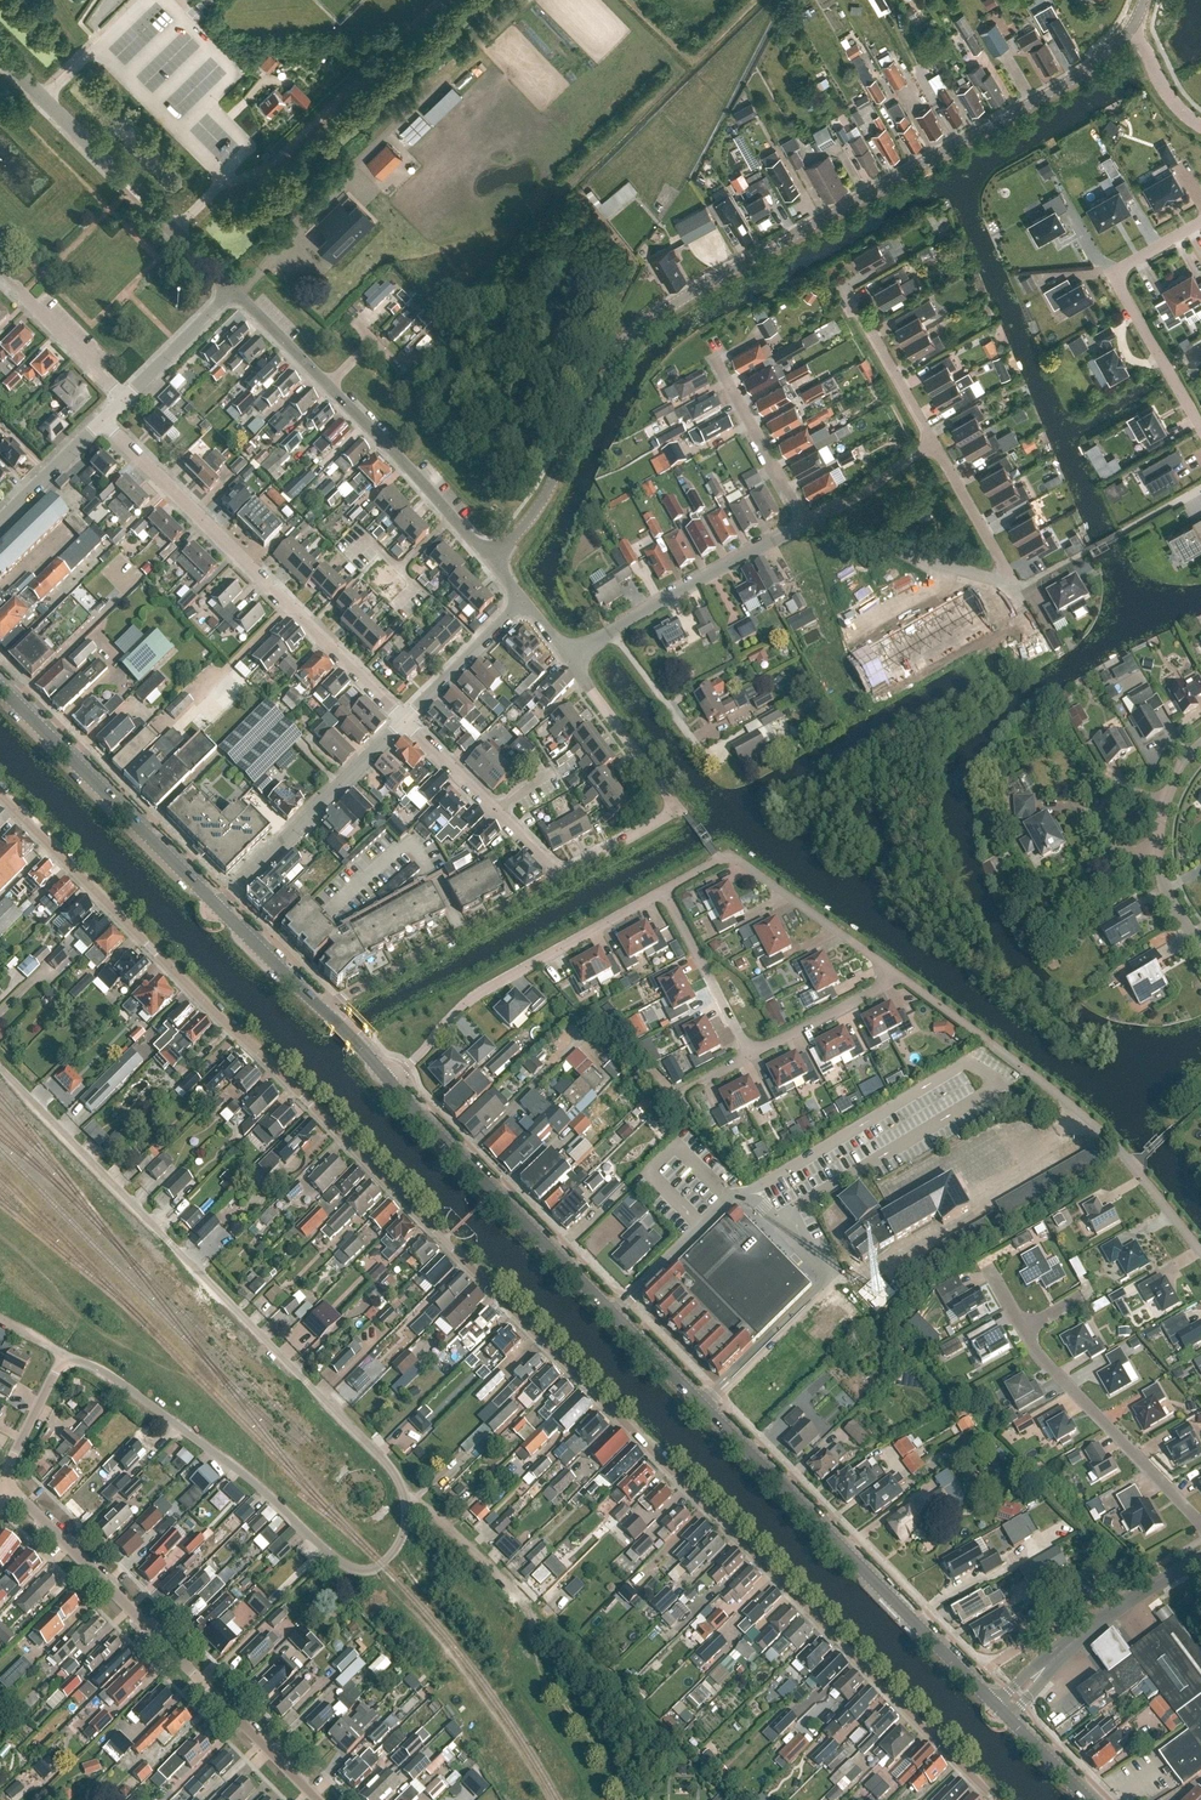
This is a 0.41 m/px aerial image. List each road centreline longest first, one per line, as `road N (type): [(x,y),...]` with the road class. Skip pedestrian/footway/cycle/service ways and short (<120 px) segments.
road 1 (residential): [(989,1799),(0,796)]
road 2 (unclassified): [(0,1067),(381,1458),(404,1499),(400,1546),(370,1571),(331,1559),(228,1461),(106,1373),(62,1353)]
road 3 (tertiary): [(1004,1712),(391,1083)]
road 4 (unclassified): [(491,563),(541,506),(601,377),(647,317),(1104,57),(1134,26)]
road 5 (unclassified): [(318,1799),(4,1481)]
road 6 (residential): [(405,721),(104,420)]
road 7 (unclassified): [(491,563),(232,292)]
road 8 (residential): [(391,1083),(480,994),(667,893)]
road 9 (unclassified): [(232,292),(0,53)]
road 10 (residential): [(562,877),(680,808),(562,652)]
road 11 (tertiary): [(219,910),(0,688)]
road 12 (residential): [(322,1010),(562,877)]
road 13 (residential): [(1200,224),(1130,263),(1119,280),(1200,432)]
road 14 (unclassified): [(219,910),(405,721)]
road 15 (residential): [(1200,1524),(1024,1332)]
road 16 (tertiary): [(1004,1712),(1086,1630),(1200,1561)]
road 17 (residential): [(609,631),(805,525)]
road 18 (residential): [(562,877),(405,721)]
road 19 (residential): [(903,978),(730,858),(721,863)]
road 20 (residential): [(1014,590),(805,525)]
road 21 (residential): [(987,1041),(1134,1168)]
road 22 (residential): [(805,525),(715,358)]
road 23 (residential): [(750,1060),(667,893)]
road 24 (residential): [(124,400),(0,273)]
road 25 (residential): [(750,1060),(903,978)]
road 26 (residential): [(1014,590),(931,440)]
road 27 (residential): [(931,440),(846,294)]
road 28 (unclassified): [(405,721),(514,594)]
road 29 (unclassified): [(124,400),(232,292)]
road 30 (residential): [(805,525),(883,481),(931,440)]
road 31 (residential): [(700,753),(609,631)]
road 32 (unclassified): [(0,522),(104,420)]
road 33 (tertiary): [(322,1010),(219,910)]
road 34 (residential): [(1153,850),(1122,850),(1107,839),(1103,818),(1124,795),(1162,806)]
road 35 (unclassified): [(62,1353),(4,1481)]
road 36 (residential): [(1134,26),(1162,93),(1200,128)]
road 37 (tertiary): [(1089,1799),(1004,1712)]

